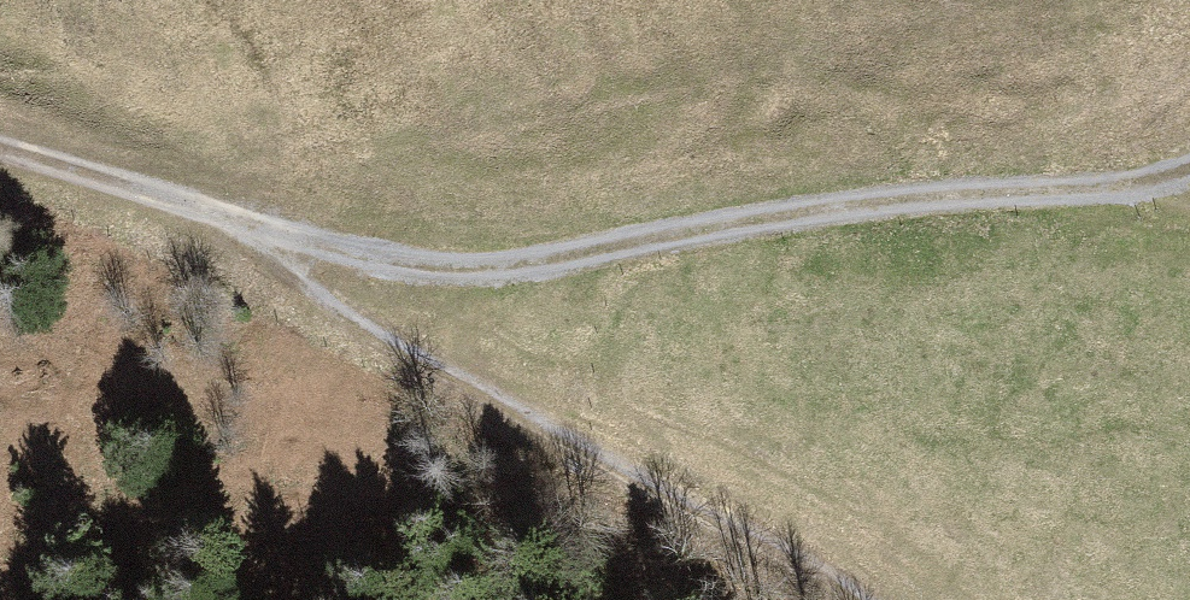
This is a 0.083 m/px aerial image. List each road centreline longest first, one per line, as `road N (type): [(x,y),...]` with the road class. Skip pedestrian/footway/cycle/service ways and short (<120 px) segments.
road 1 (track): [(1103,210),(871,220),(421,266),(269,224)]
road 2 (track): [(0,142),(269,224)]

